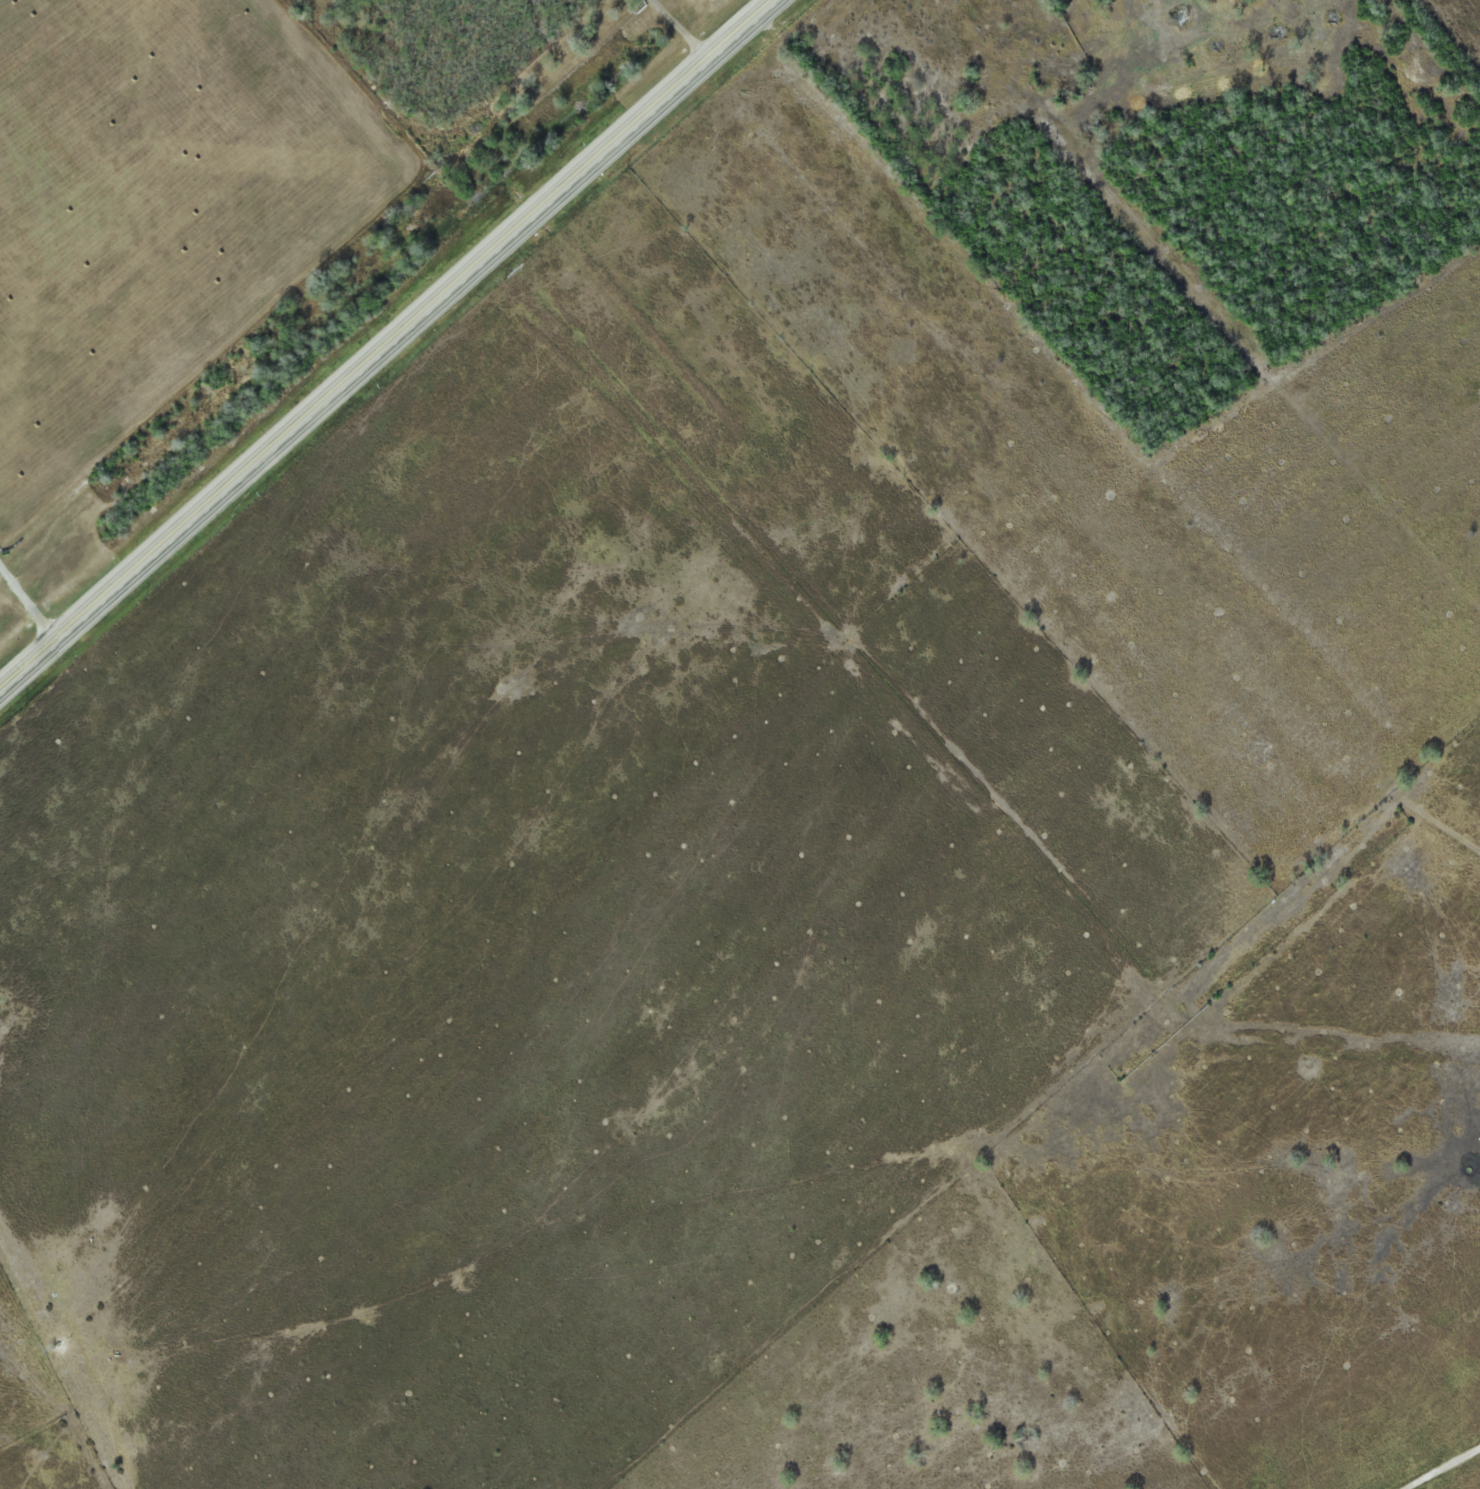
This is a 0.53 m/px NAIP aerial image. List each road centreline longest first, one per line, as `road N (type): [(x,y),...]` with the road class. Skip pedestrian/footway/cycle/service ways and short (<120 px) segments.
road 1 (trunk): [(0,690),(770,0)]
road 2 (track): [(1479,845),(1432,821),(1408,827),(1132,1083)]

